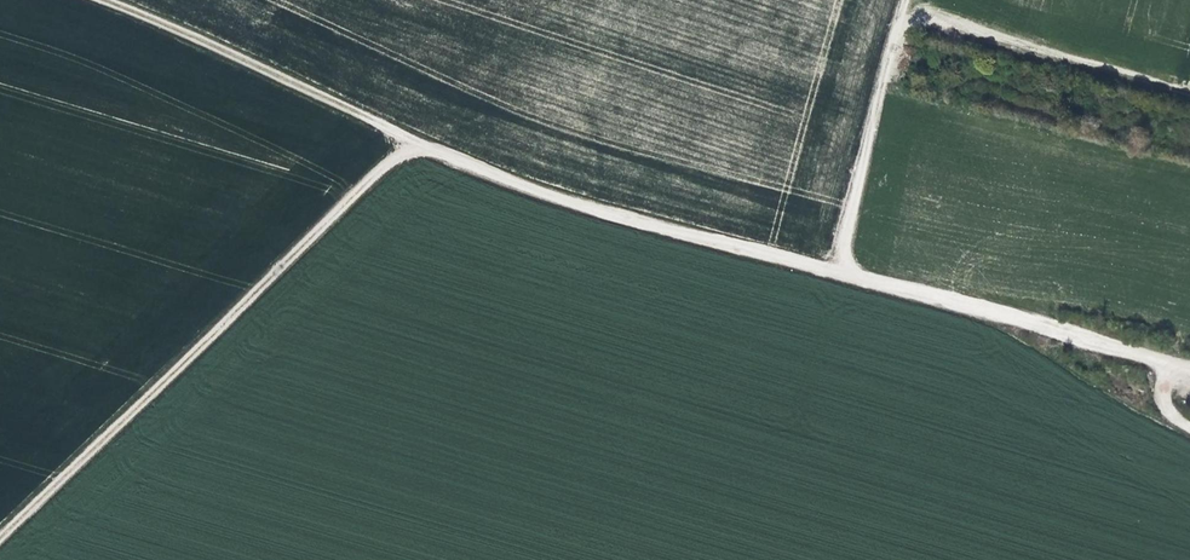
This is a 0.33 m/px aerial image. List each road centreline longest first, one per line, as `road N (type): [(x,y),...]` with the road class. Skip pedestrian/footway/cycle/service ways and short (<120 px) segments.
road 1 (track): [(907,0),(846,235),(844,276),(491,180),(301,83),(94,0)]
road 2 (track): [(418,148),(383,164),(0,532)]
road 3 (unclassified): [(1189,373),(844,276)]
road 4 (track): [(901,20),(1189,94)]

